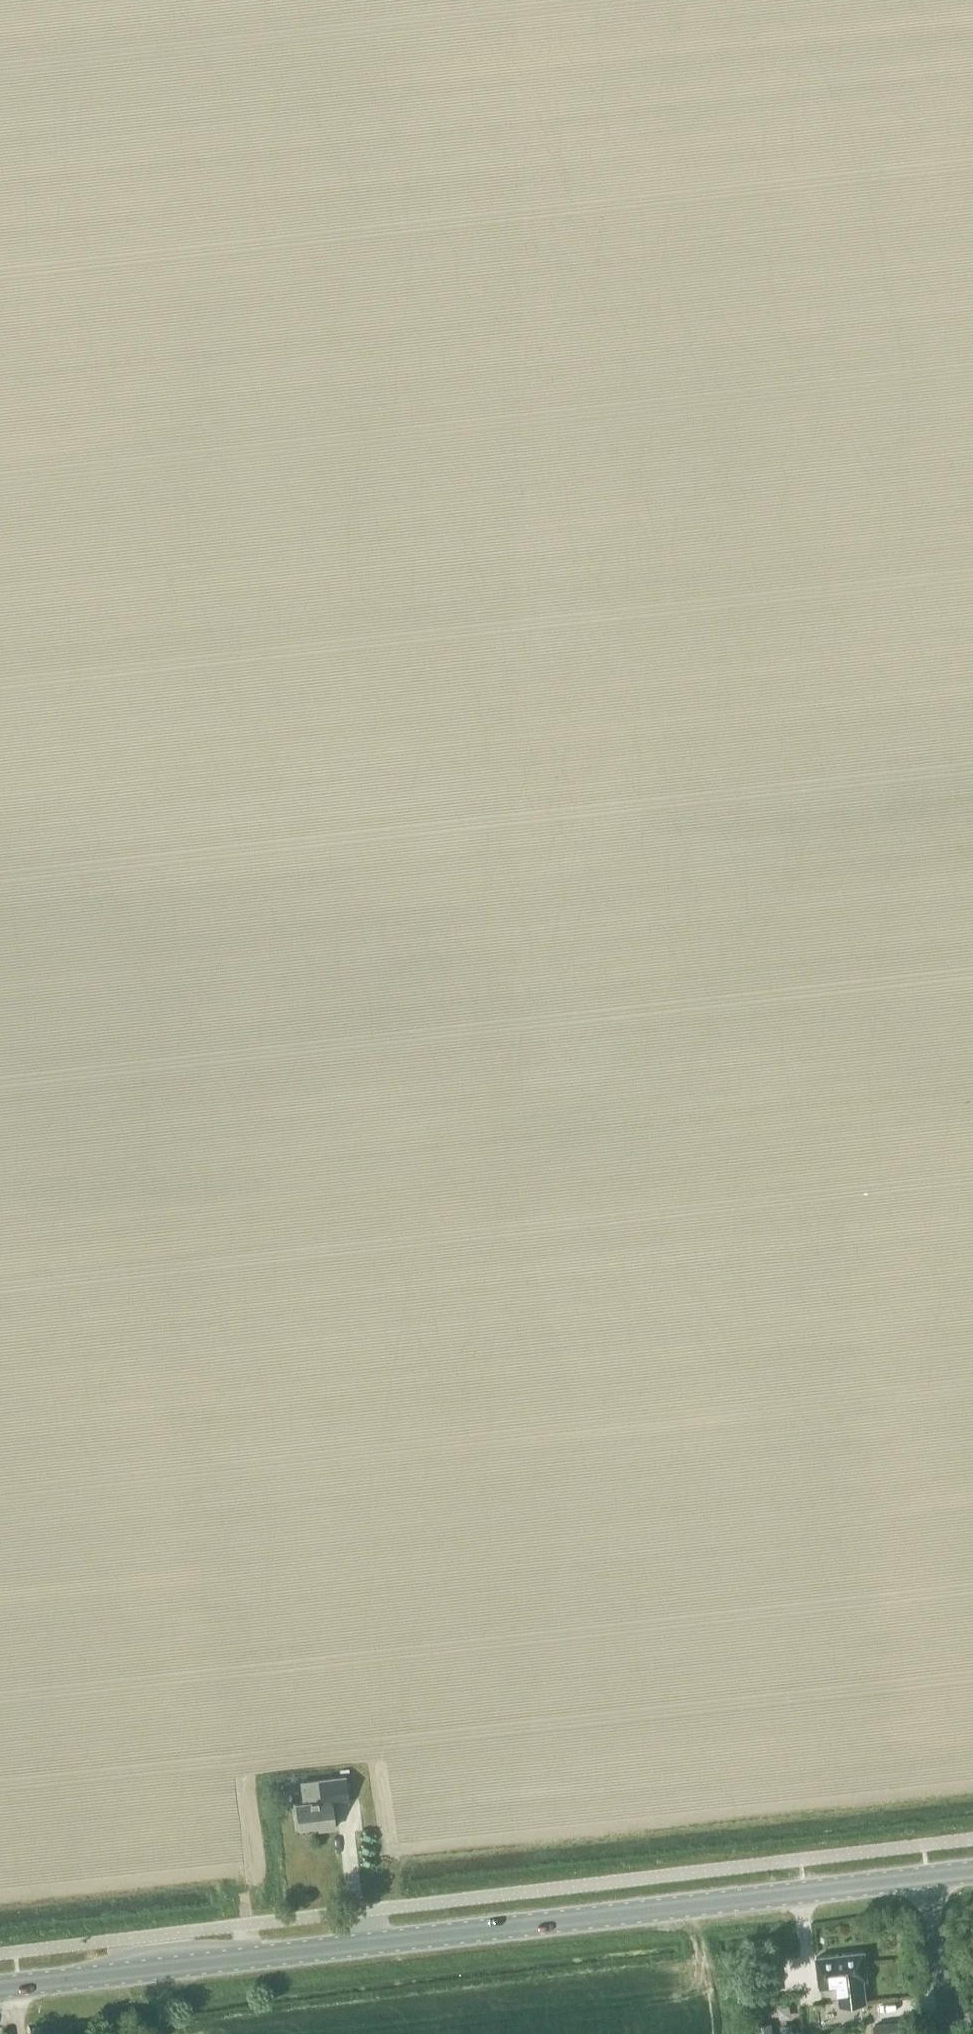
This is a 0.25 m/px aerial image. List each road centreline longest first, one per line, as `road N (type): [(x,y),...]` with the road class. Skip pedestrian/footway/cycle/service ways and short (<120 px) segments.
road 1 (primary): [(0,1988),(972,1872)]

